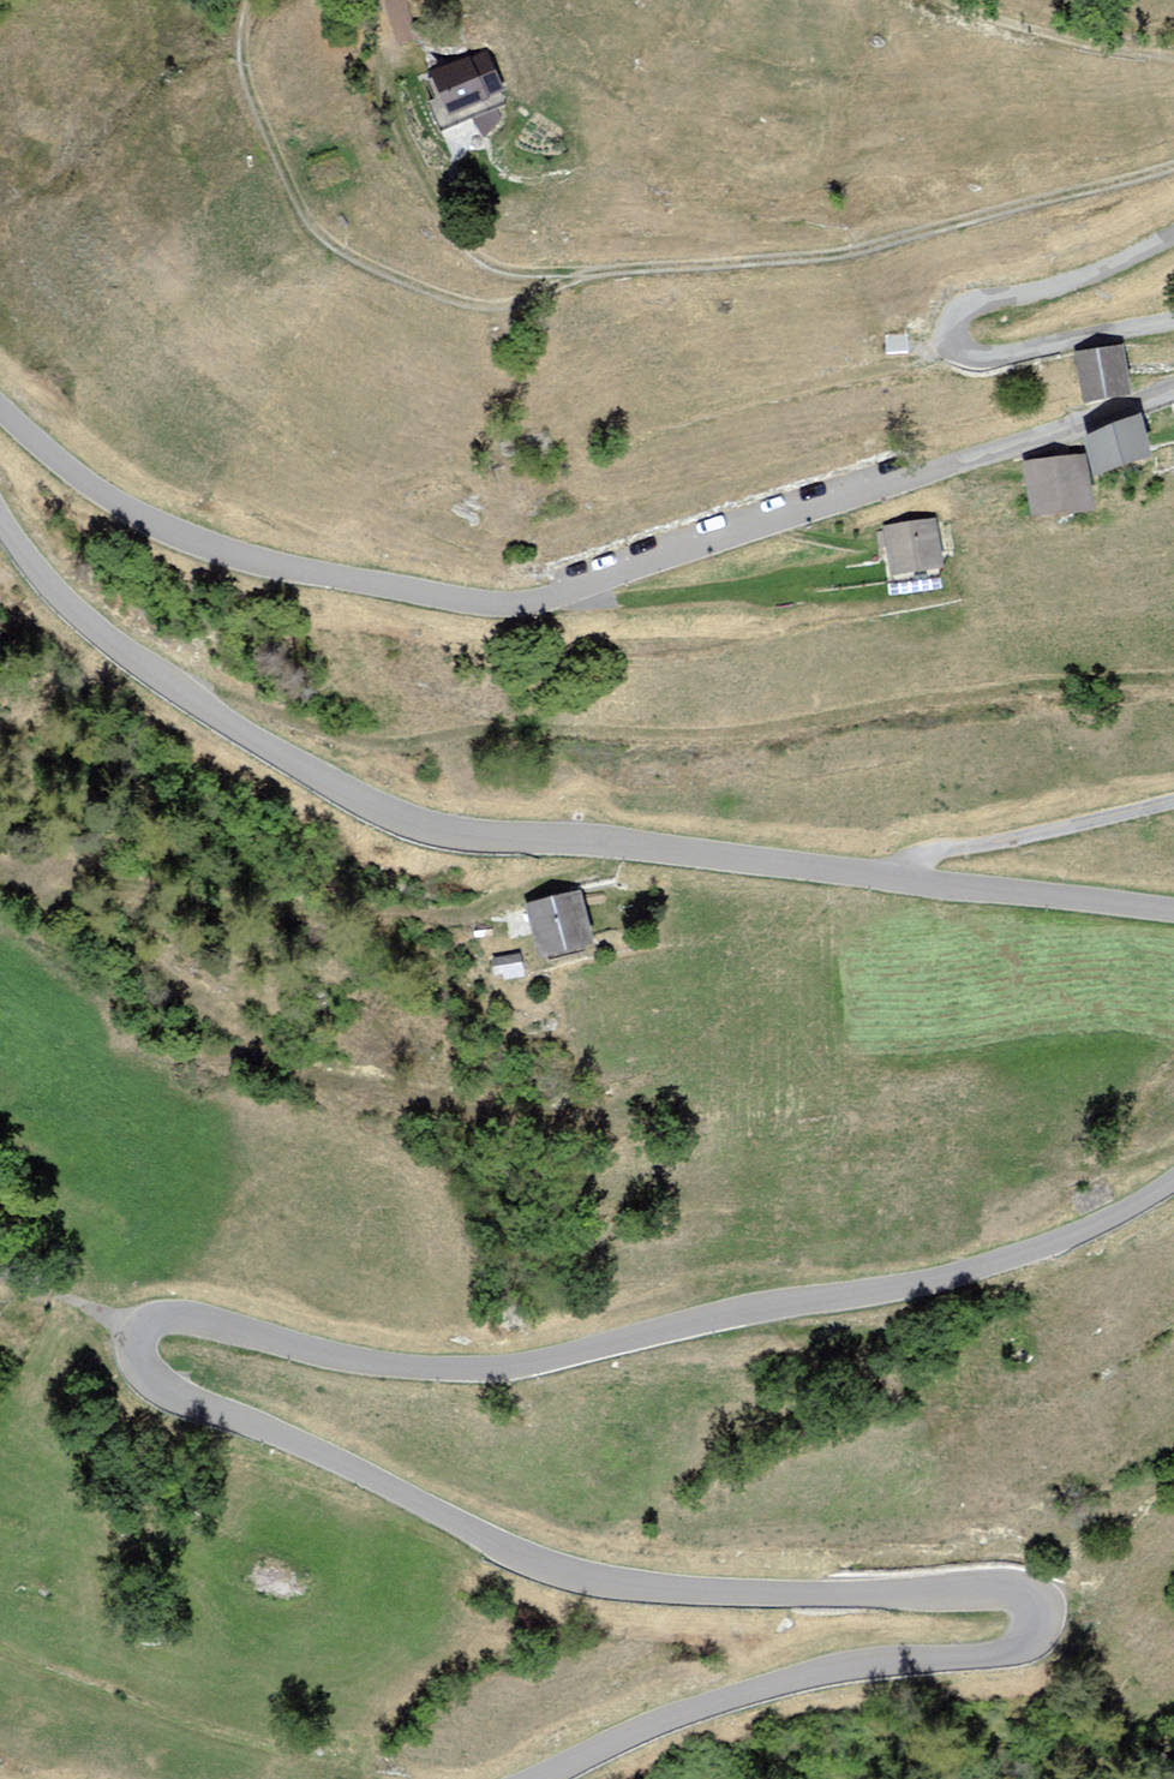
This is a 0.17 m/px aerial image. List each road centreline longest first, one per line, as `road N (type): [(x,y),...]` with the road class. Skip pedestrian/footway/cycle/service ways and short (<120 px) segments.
road 1 (tertiary): [(539,1778),(633,1733),(814,1675),(1001,1656),(1022,1646),(1037,1623),(1036,1601),(1006,1588),(838,1594),(578,1575),(528,1558),(369,1475),(158,1382),(136,1349),(148,1316),(195,1309),(343,1358),(458,1370),(525,1366),(779,1303),(965,1273),(1081,1232),(1173,1181)]
road 2 (residential): [(0,405),(100,488),(205,542),(516,601),(560,595),(1173,391)]
road 3 (track): [(1173,170),(828,262),(598,275),(508,307),(471,307),(318,237),(285,186),(240,75),(246,0)]
road 4 (tertiary): [(893,877),(452,829),(388,810),(217,713),(124,648),(60,593),(0,514)]
road 5 (residential): [(1173,233),(1067,282),(976,299),(962,312),(960,328),(970,351),(997,354),(1173,317)]
road 6 (track): [(395,60),(391,102),(456,237),(483,260),(514,270),(581,272),(586,279)]
road 7 (residential): [(893,877),(928,852),(1173,800)]
road 8 (tertiary): [(1173,909),(893,877)]
road 9 (track): [(1173,60),(1020,31),(937,0)]
road 10 (track): [(139,1329),(0,1280)]

